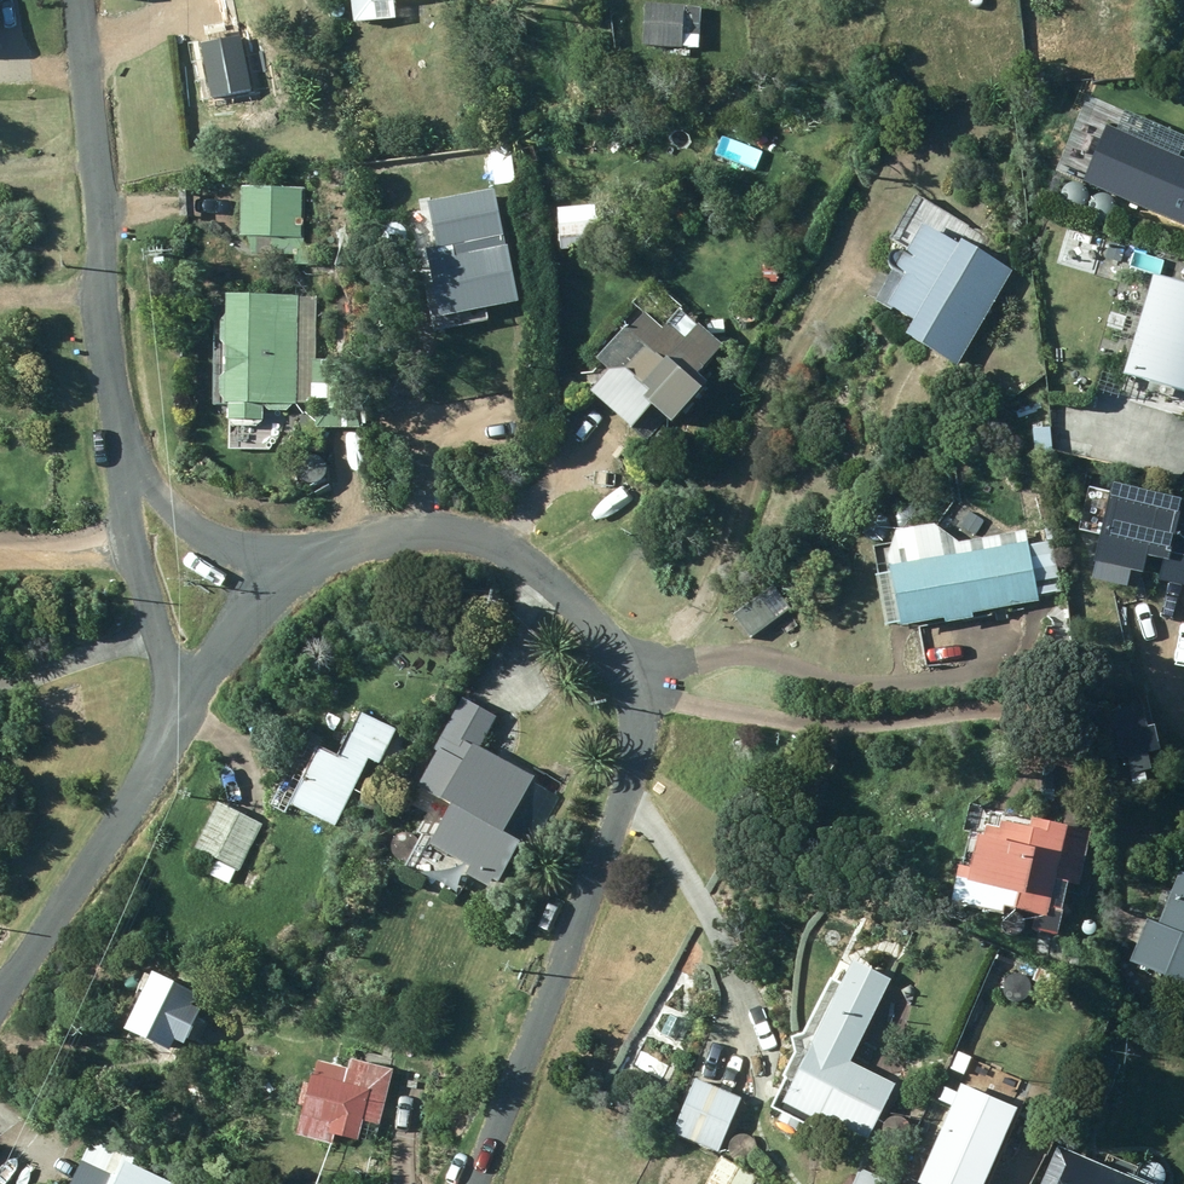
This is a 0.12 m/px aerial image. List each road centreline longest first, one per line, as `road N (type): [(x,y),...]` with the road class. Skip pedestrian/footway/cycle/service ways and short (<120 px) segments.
road 1 (residential): [(478,1183),(633,787),(642,730),(627,671),(590,616),(528,562),(473,540),(412,537),(351,548),(309,570)]
road 2 (residential): [(84,0),(123,463)]
road 3 (residential): [(189,714),(0,1000)]
road 4 (residential): [(123,463),(130,548),(151,633),(189,714)]
road 5 (residential): [(123,463),(202,534),(309,570)]
road 6 (residential): [(309,570),(247,630),(189,714)]

